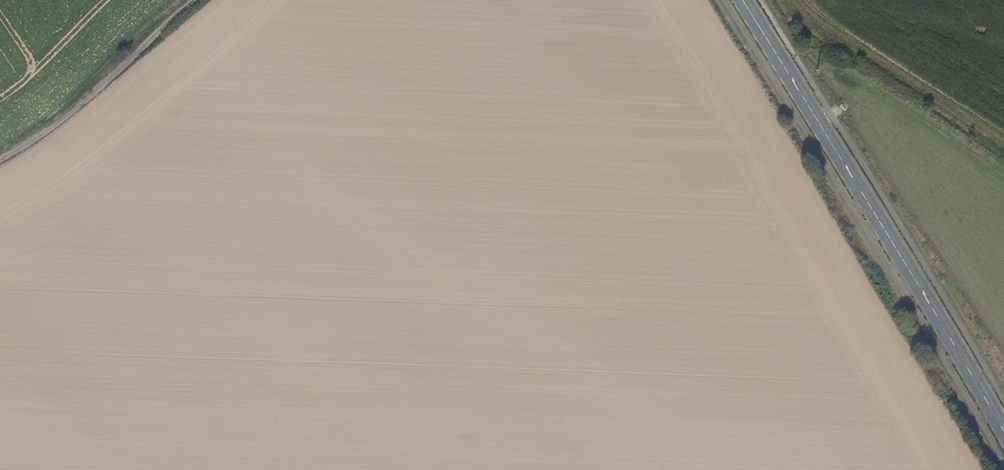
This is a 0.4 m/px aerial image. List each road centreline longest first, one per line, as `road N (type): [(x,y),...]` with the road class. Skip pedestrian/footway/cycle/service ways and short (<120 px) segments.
road 1 (tertiary): [(742,0),(1003,431)]
road 2 (track): [(0,159),(107,84),(198,0)]

